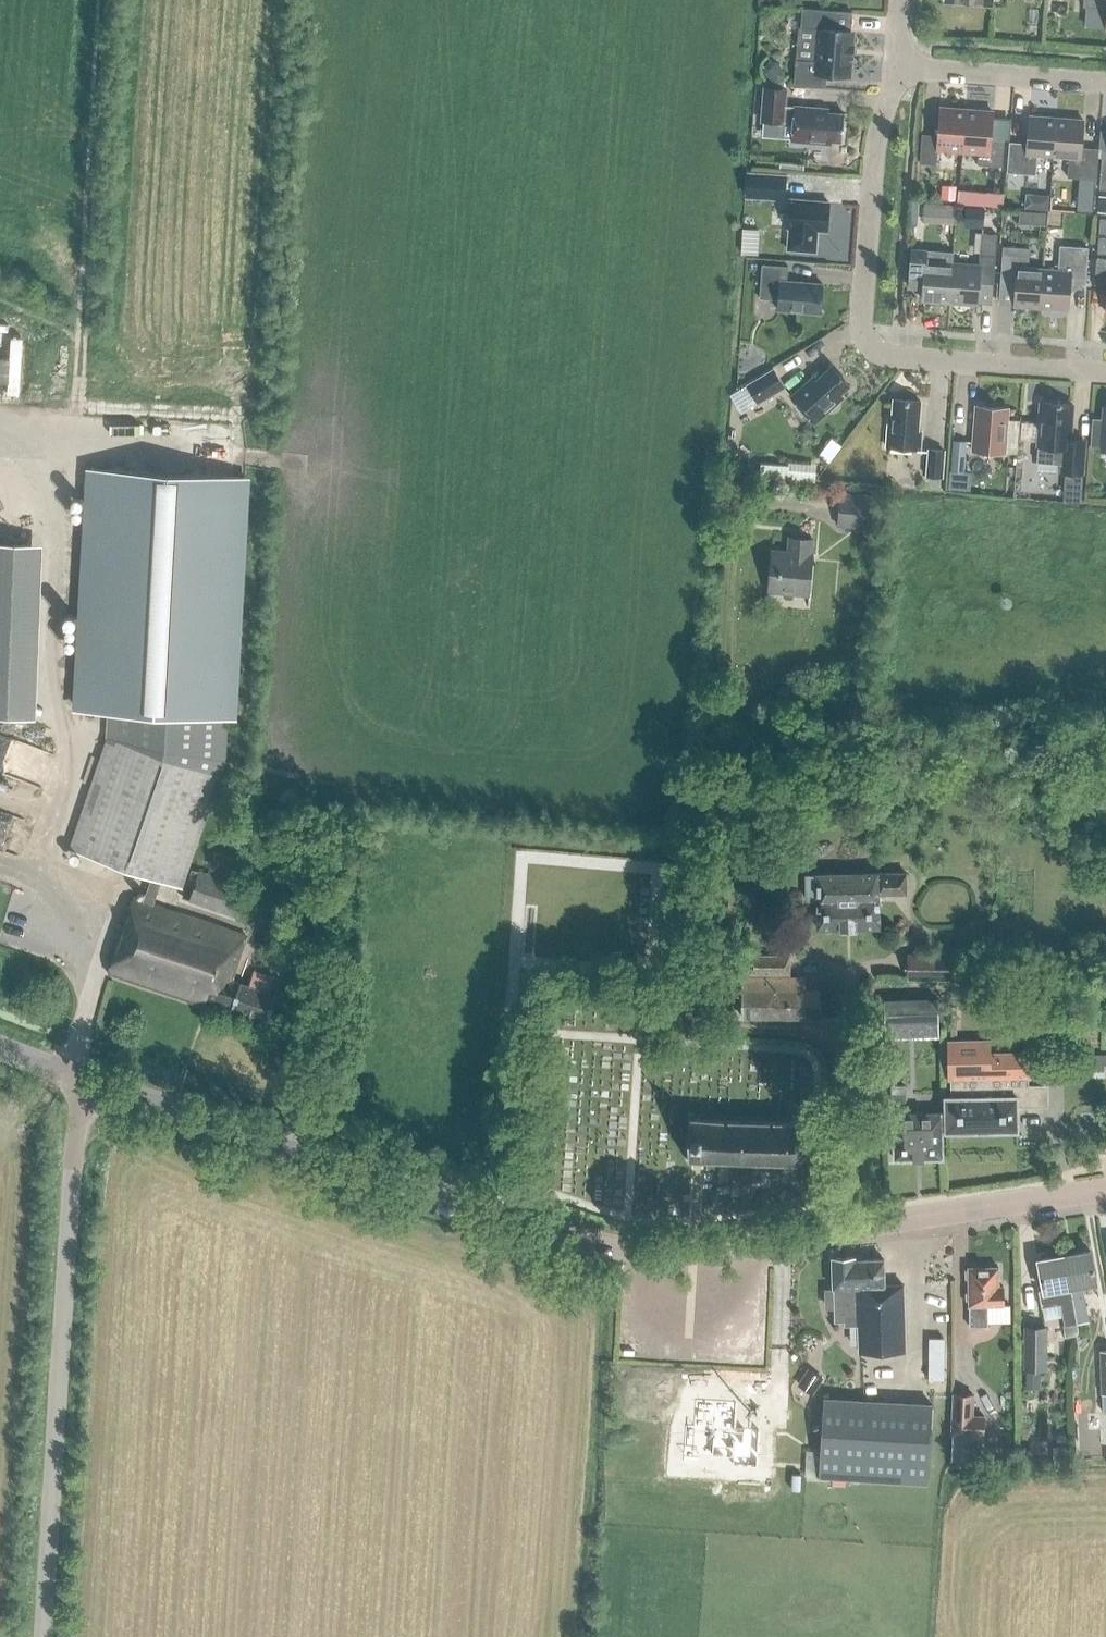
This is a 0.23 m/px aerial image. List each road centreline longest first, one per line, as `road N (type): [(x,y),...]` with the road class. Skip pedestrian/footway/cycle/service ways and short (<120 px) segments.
road 1 (tertiary): [(1105,1193),(738,1246),(603,1253),(81,1080)]
road 2 (tertiary): [(43,1636),(81,1080)]
road 3 (residential): [(1105,377),(891,359),(872,352),(857,330),(883,96),(901,71)]
road 4 (residential): [(1105,84),(901,71)]

